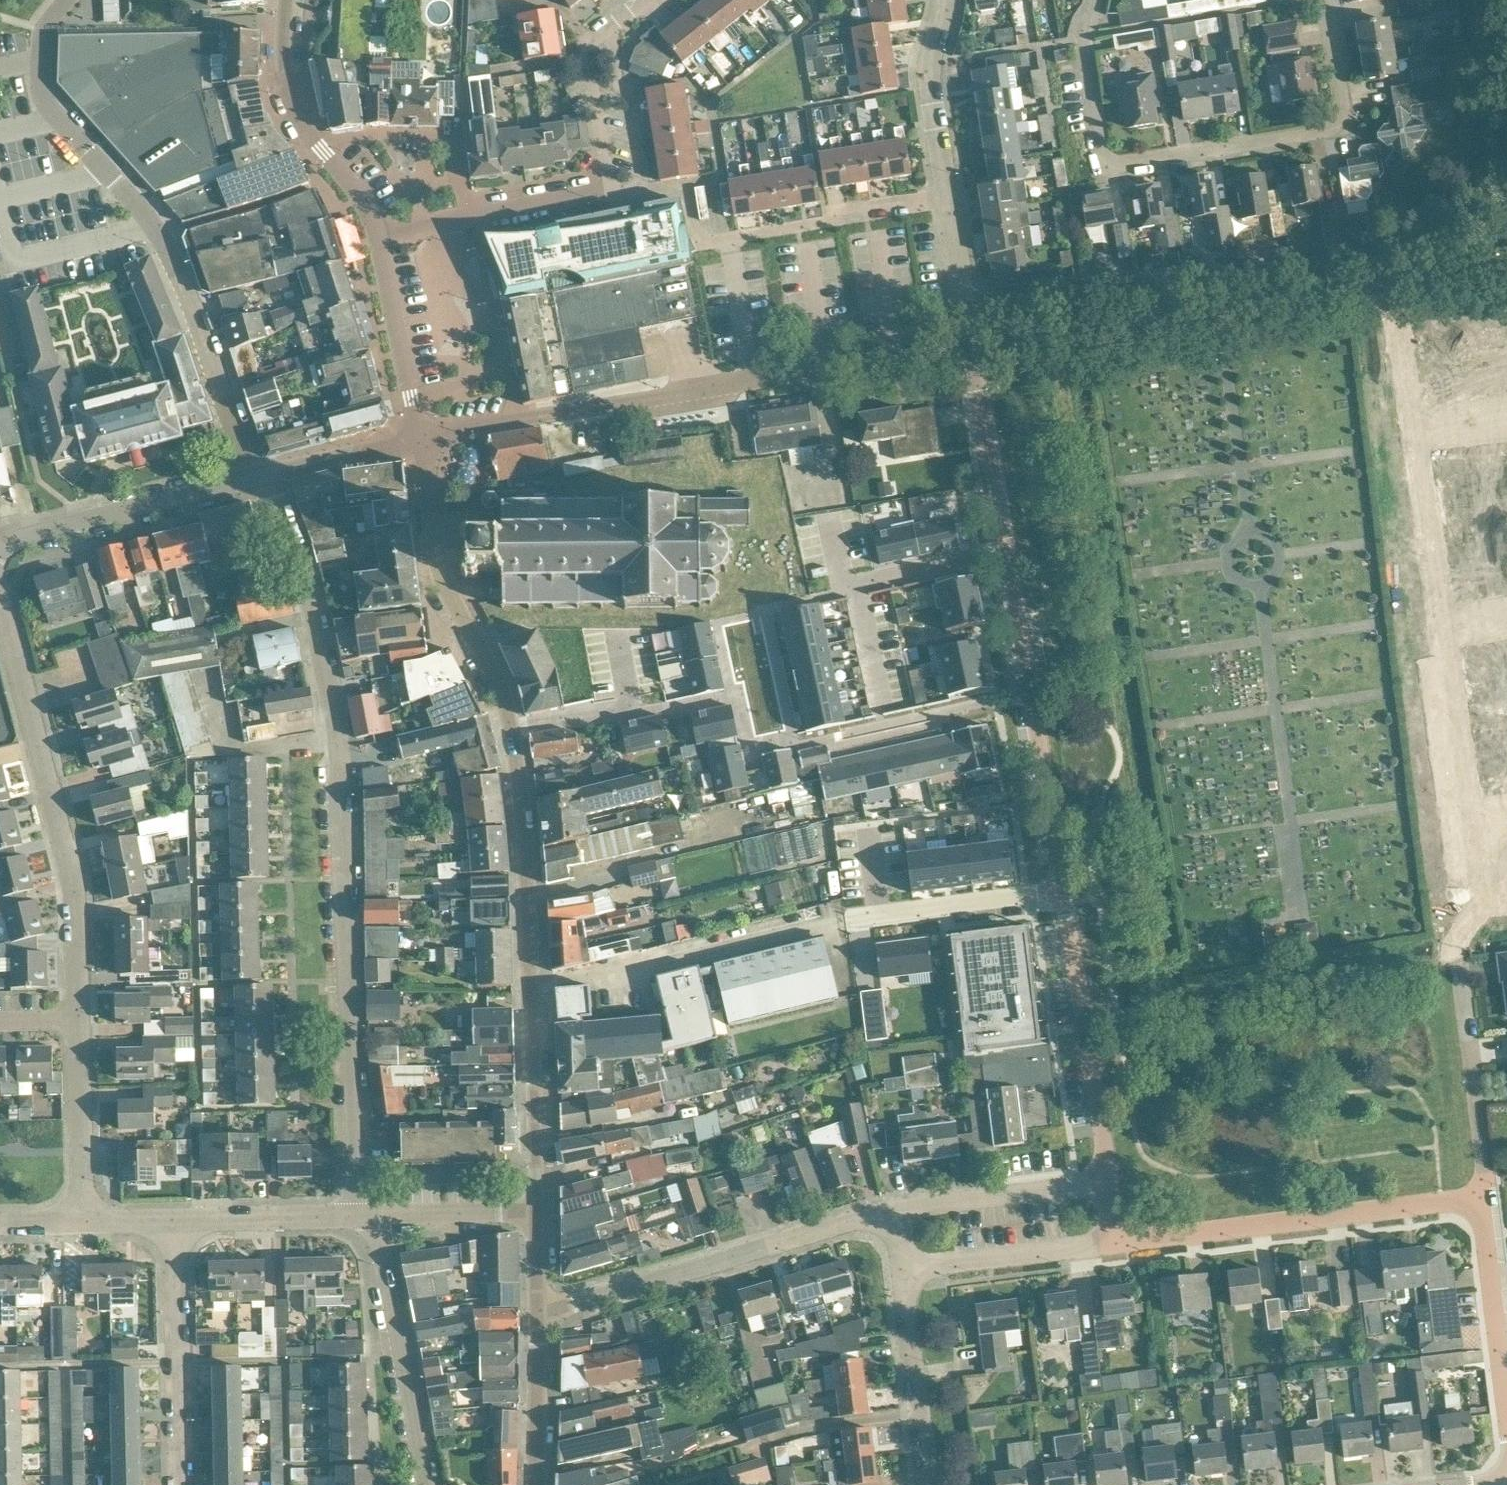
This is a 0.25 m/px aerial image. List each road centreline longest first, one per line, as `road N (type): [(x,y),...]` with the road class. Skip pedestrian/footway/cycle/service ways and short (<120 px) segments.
road 1 (tertiary): [(535,1211),(533,984),(516,763),(503,701),(441,581),(422,436)]
road 2 (residential): [(268,481),(319,621),(338,737),(353,1217)]
road 3 (residential): [(1392,285),(1479,905),(1458,941),(1461,984)]
road 4 (residential): [(245,475),(158,232),(42,93),(40,41),(65,0)]
road 5 (residential): [(1098,0),(1085,39),(1103,156),(1113,166),(1338,124),(1345,104),(1325,0)]
road 6 (residential): [(76,1018),(78,901),(0,598)]
road 7 (residential): [(968,348),(1392,285)]
road 8 (residential): [(537,1305),(573,1303),(904,1210)]
road 9 (residential): [(1114,1242),(1480,1201)]
road 10 (residential): [(1061,890),(1009,557)]
road 11 (unclassified): [(422,436),(752,381)]
road 12 (residential): [(1103,1181),(1061,890)]
road 13 (residential): [(381,1216),(429,1484)]
road 14 (residential): [(182,1484),(178,1221)]
road 15 (tertiary): [(377,235),(365,204),(296,116),(288,87),(289,0)]
road 16 (unclassified): [(0,554),(19,536),(245,475)]
road 17 (residential): [(727,239),(946,194)]
road 18 (unclassified): [(752,381),(968,348)]
road 19 (residential): [(1480,1201),(1483,1162),(1461,984)]
road 20 (residential): [(845,917),(1061,890)]
road 21 (residential): [(930,1484),(908,1317),(913,1270)]
road 22 (residential): [(1506,1413),(1480,1201)]
road 23 (residential): [(1009,557),(968,348)]
road 24 (residential): [(82,1224),(76,1018)]
road 25 (tertiary): [(422,436),(377,235)]
road 26 (residential): [(913,1270),(1114,1242)]
road 27 (residential): [(1103,1181),(904,1210)]
road 28 (unclassified): [(946,194),(927,88),(946,0)]
road 29 (tertiary): [(539,1484),(537,1305)]
road 30 (residential): [(608,190),(589,43),(610,26)]
road 31 (unclassified): [(178,1221),(353,1217)]
road 32 (residential): [(642,194),(610,26)]
road 33 (residential): [(844,590),(1009,557)]
road 34 (unclassified): [(422,436),(268,481)]
road 35 (unclassified): [(968,348),(946,194)]
road 36 (unclassified): [(381,1216),(535,1211)]
road 37 (residential): [(752,381),(727,239)]
road 38 (residential): [(377,235),(507,206)]
road 39 (residential): [(722,240),(697,244),(685,186),(642,194)]

